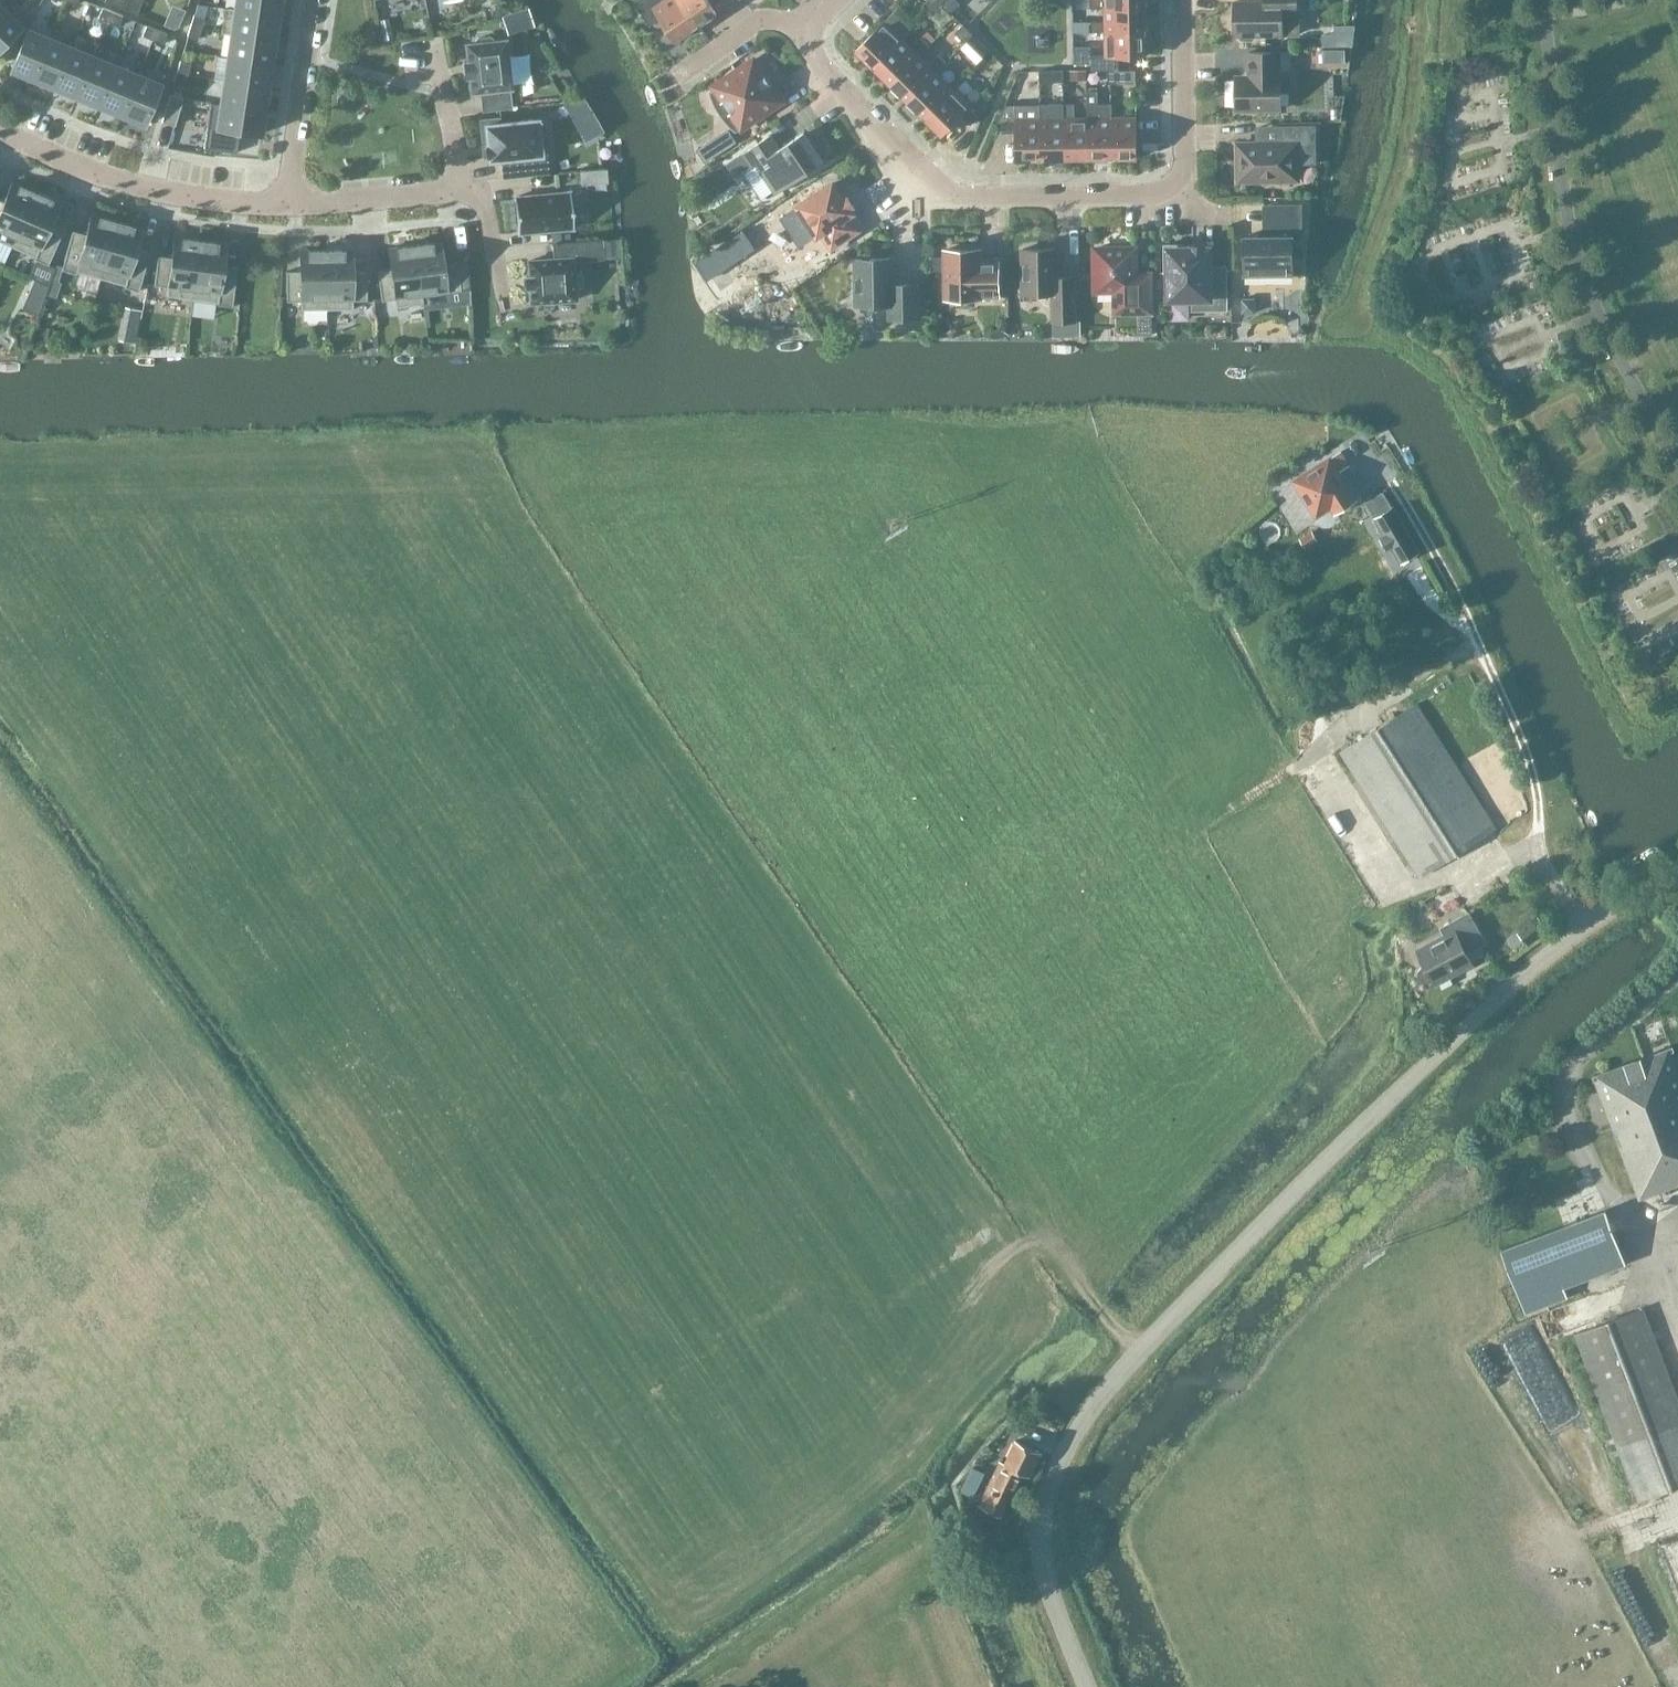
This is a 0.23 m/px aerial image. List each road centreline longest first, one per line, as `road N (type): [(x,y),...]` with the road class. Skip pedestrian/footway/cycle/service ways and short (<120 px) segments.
road 1 (unclassified): [(1088,1686),(1047,1576),(1043,1533),(1055,1472),(1077,1433),(1118,1378),(1422,1069),(1677,864)]
road 2 (residential): [(1178,0),(1181,192),(960,202),(795,19)]
road 3 (residential): [(0,134),(186,195),(287,205)]
road 4 (residential): [(315,0),(287,205)]
road 5 (residential): [(287,205),(455,192)]
road 6 (residential): [(433,54),(455,192)]
road 7 (residential): [(687,71),(751,25),(795,19)]

